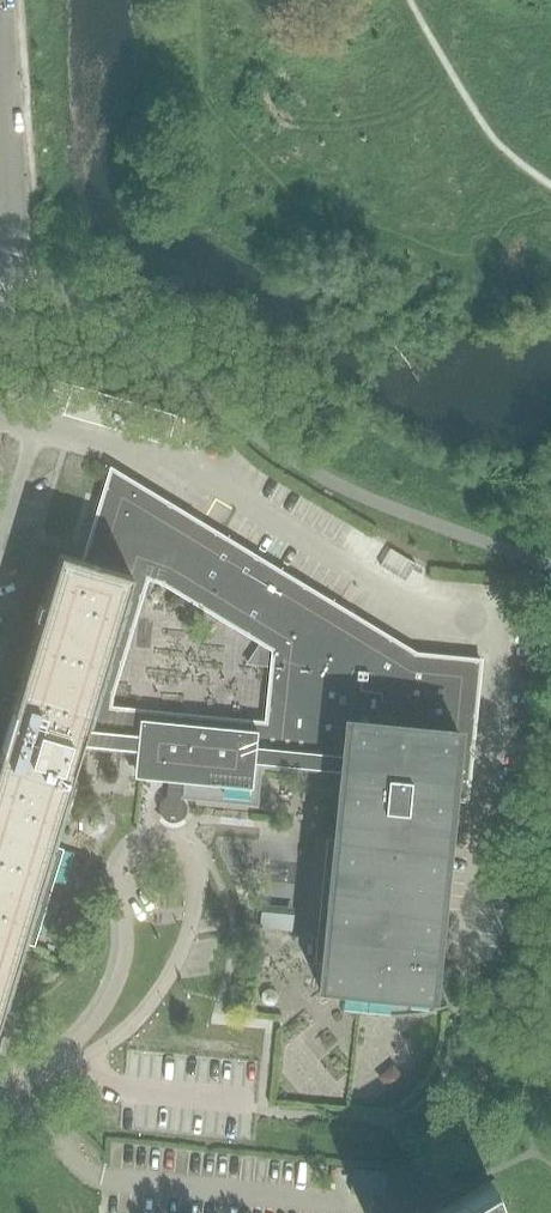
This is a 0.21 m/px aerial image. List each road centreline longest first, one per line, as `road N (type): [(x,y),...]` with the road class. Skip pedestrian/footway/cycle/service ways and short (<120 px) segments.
road 1 (residential): [(61,1062),(124,1036),(162,992),(196,919),(199,868),(188,848),(171,837),(131,847),(122,872),(125,957),(107,1002)]
road 2 (residential): [(0,10),(13,246),(0,280)]

